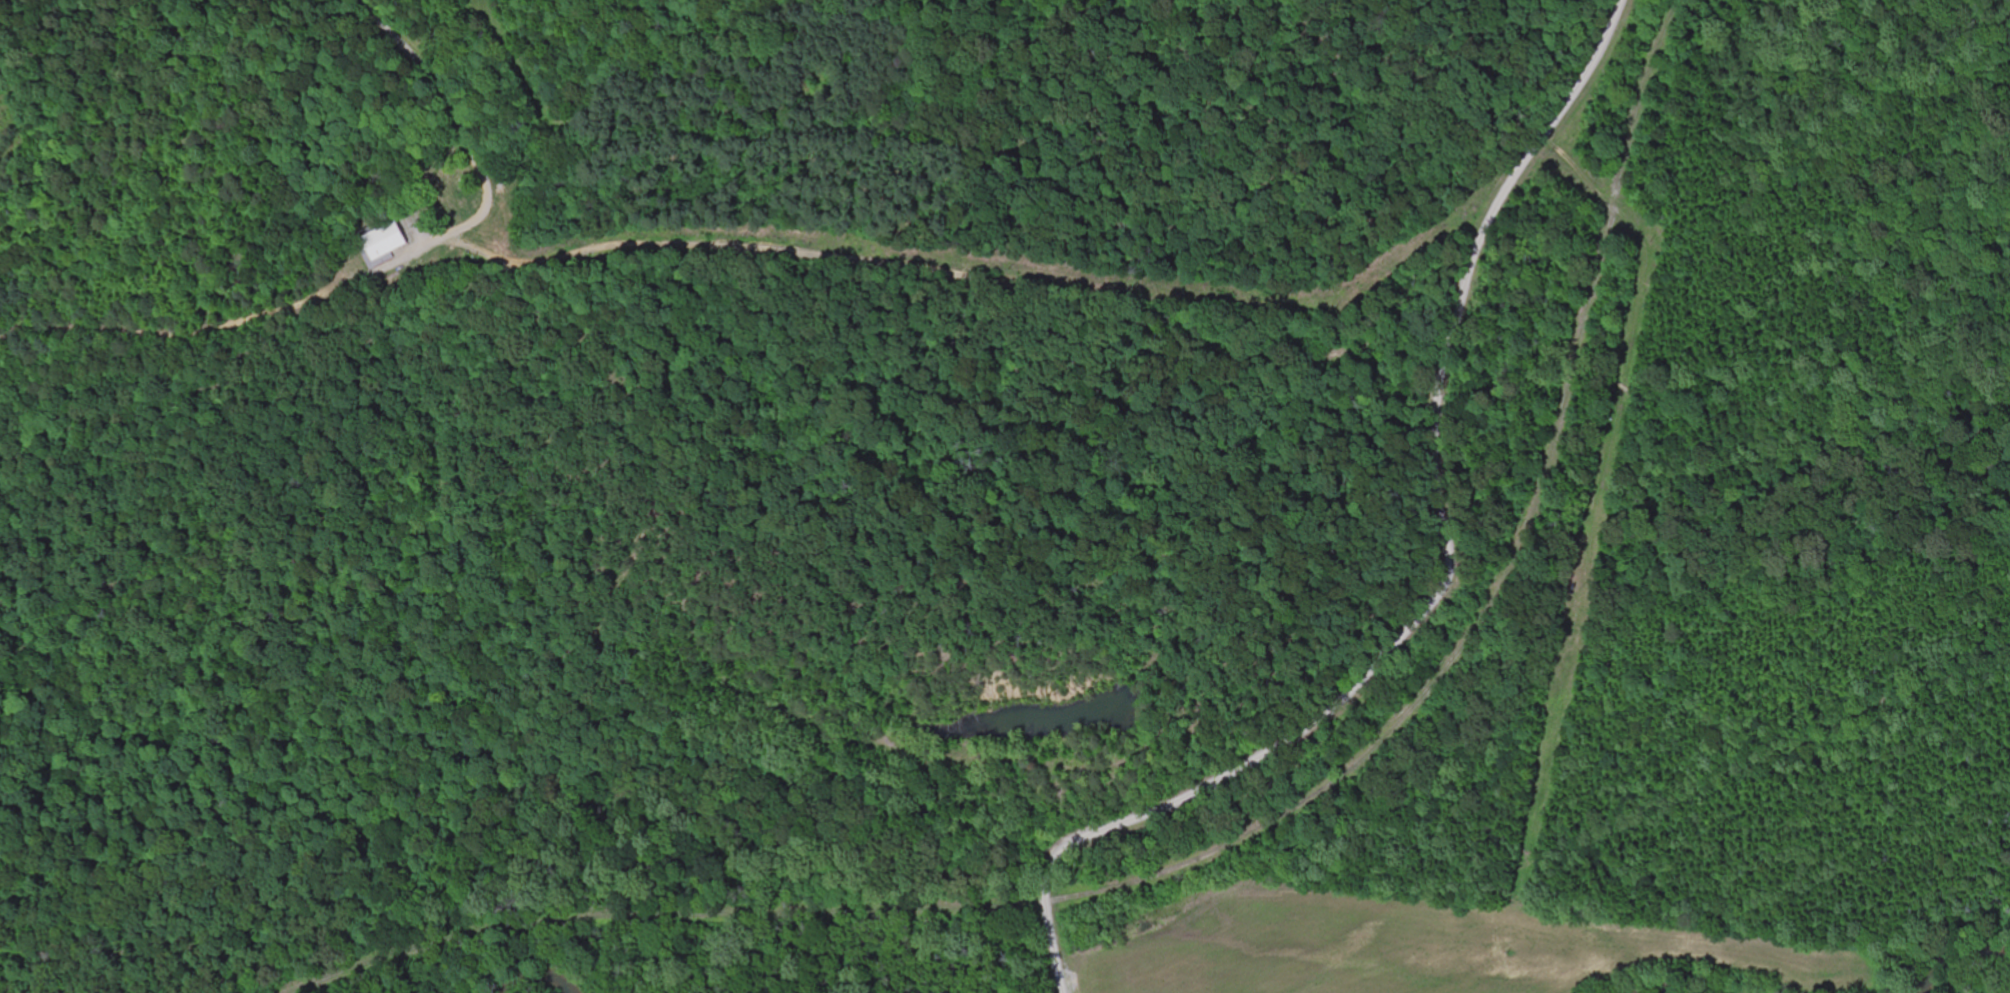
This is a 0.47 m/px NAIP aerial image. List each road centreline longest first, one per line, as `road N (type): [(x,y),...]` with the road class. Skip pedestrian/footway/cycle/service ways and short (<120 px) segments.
road 1 (residential): [(1063,992),(1045,925),(1054,864),(1289,745),(1362,681),(1444,581),(1435,410),(1469,272),(1528,146),(1607,51),(1624,0)]

